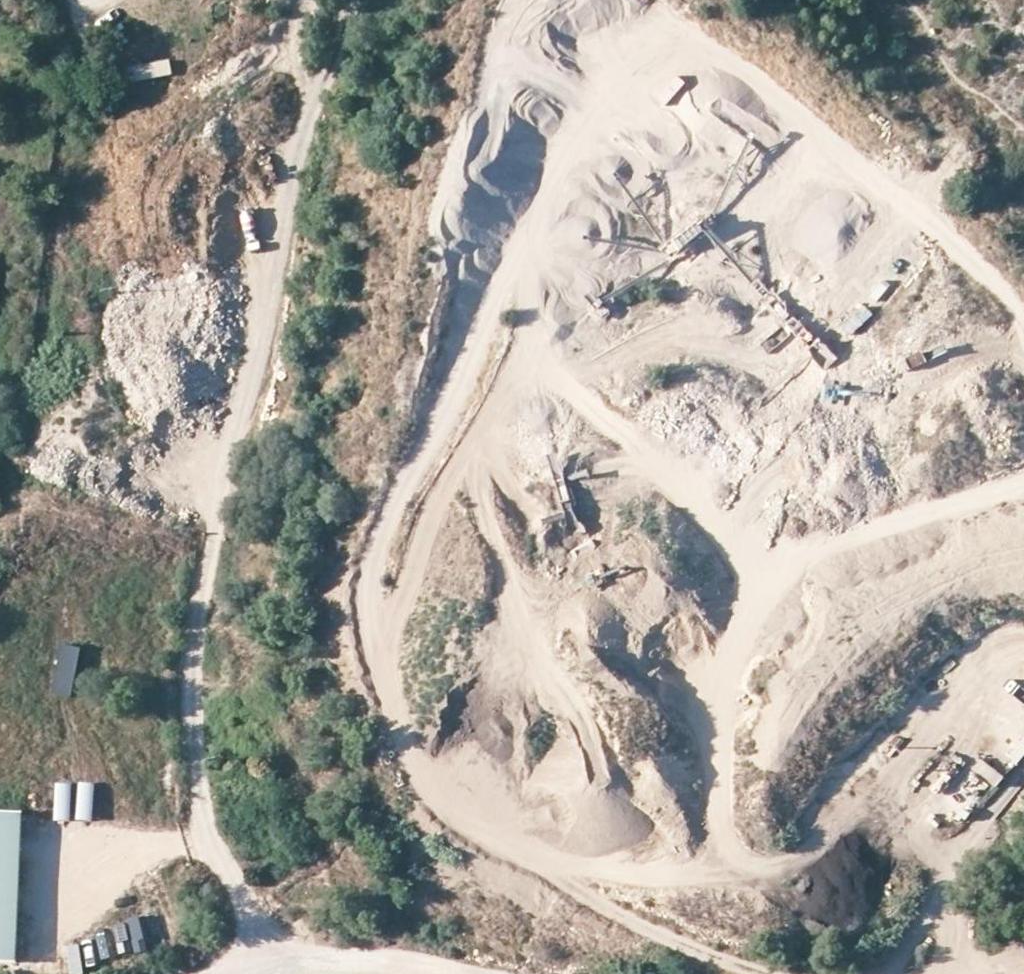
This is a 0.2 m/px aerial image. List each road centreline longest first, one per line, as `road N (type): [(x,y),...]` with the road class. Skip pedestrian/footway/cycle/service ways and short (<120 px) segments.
road 1 (track): [(433,973),(280,953),(211,845),(199,795),(198,607),(221,476),(229,442),(270,364),(290,193),(347,0)]
road 2 (track): [(211,845),(104,831),(54,843),(45,862),(40,928)]

